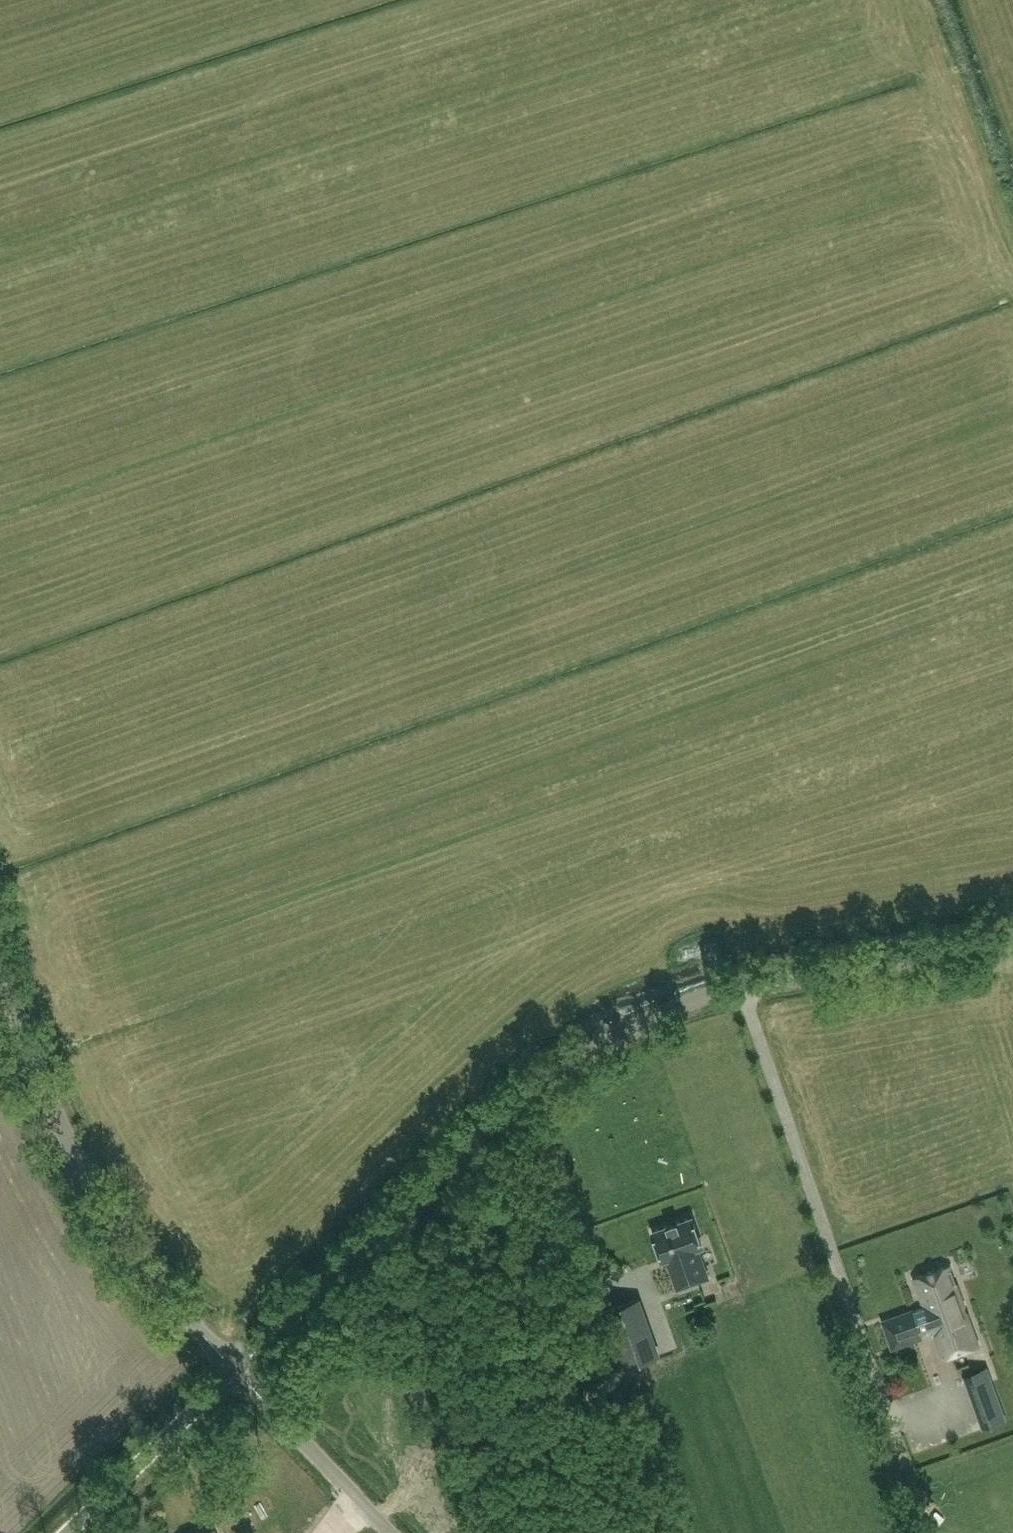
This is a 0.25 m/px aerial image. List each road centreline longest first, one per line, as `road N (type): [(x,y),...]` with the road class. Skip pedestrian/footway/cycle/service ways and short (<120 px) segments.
road 1 (residential): [(235,1368),(527,1094),(612,1034),(742,981),(1012,936)]
road 2 (unclassified): [(235,1368),(161,1294),(120,1237),(62,1128),(0,975)]
road 3 (unclassified): [(64,1532),(235,1368)]
road 4 (unclassified): [(389,1532),(235,1368)]

